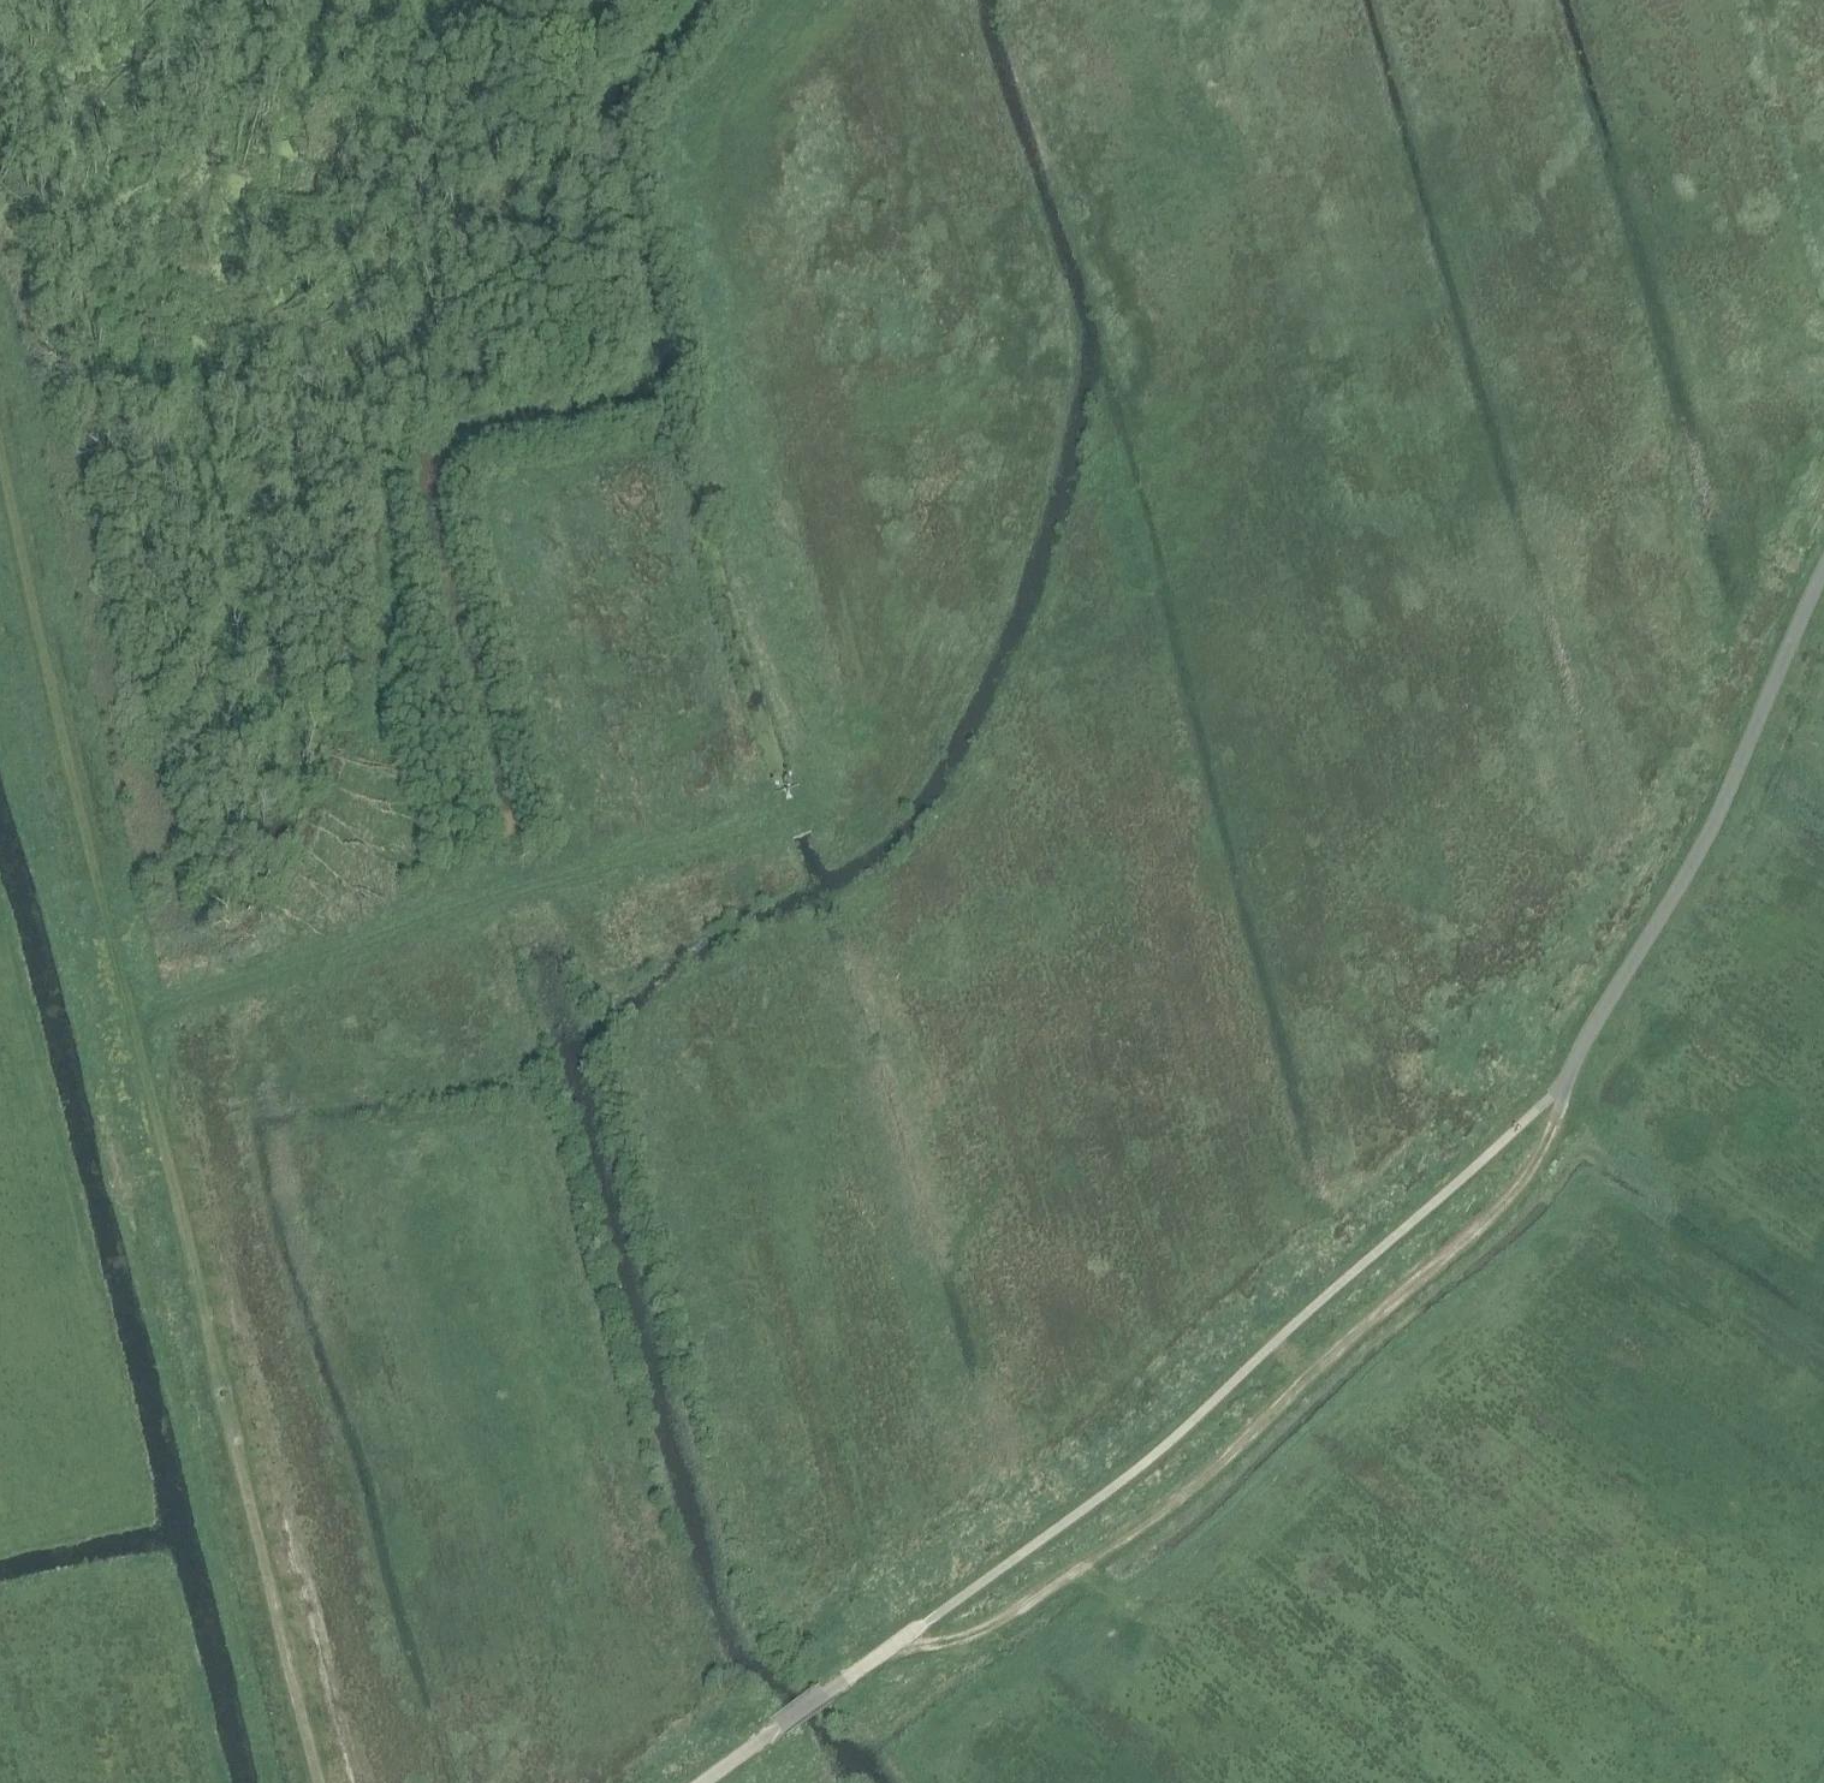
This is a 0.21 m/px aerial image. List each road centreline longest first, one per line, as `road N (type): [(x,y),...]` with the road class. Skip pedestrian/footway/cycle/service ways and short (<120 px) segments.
road 1 (track): [(327,1782),(0,475)]
road 2 (track): [(898,1644),(990,1627),(1084,1568),(1187,1488),(1514,1196),(1538,1158),(1568,1081)]
road 3 (unclassified): [(700,1782),(830,1689)]

